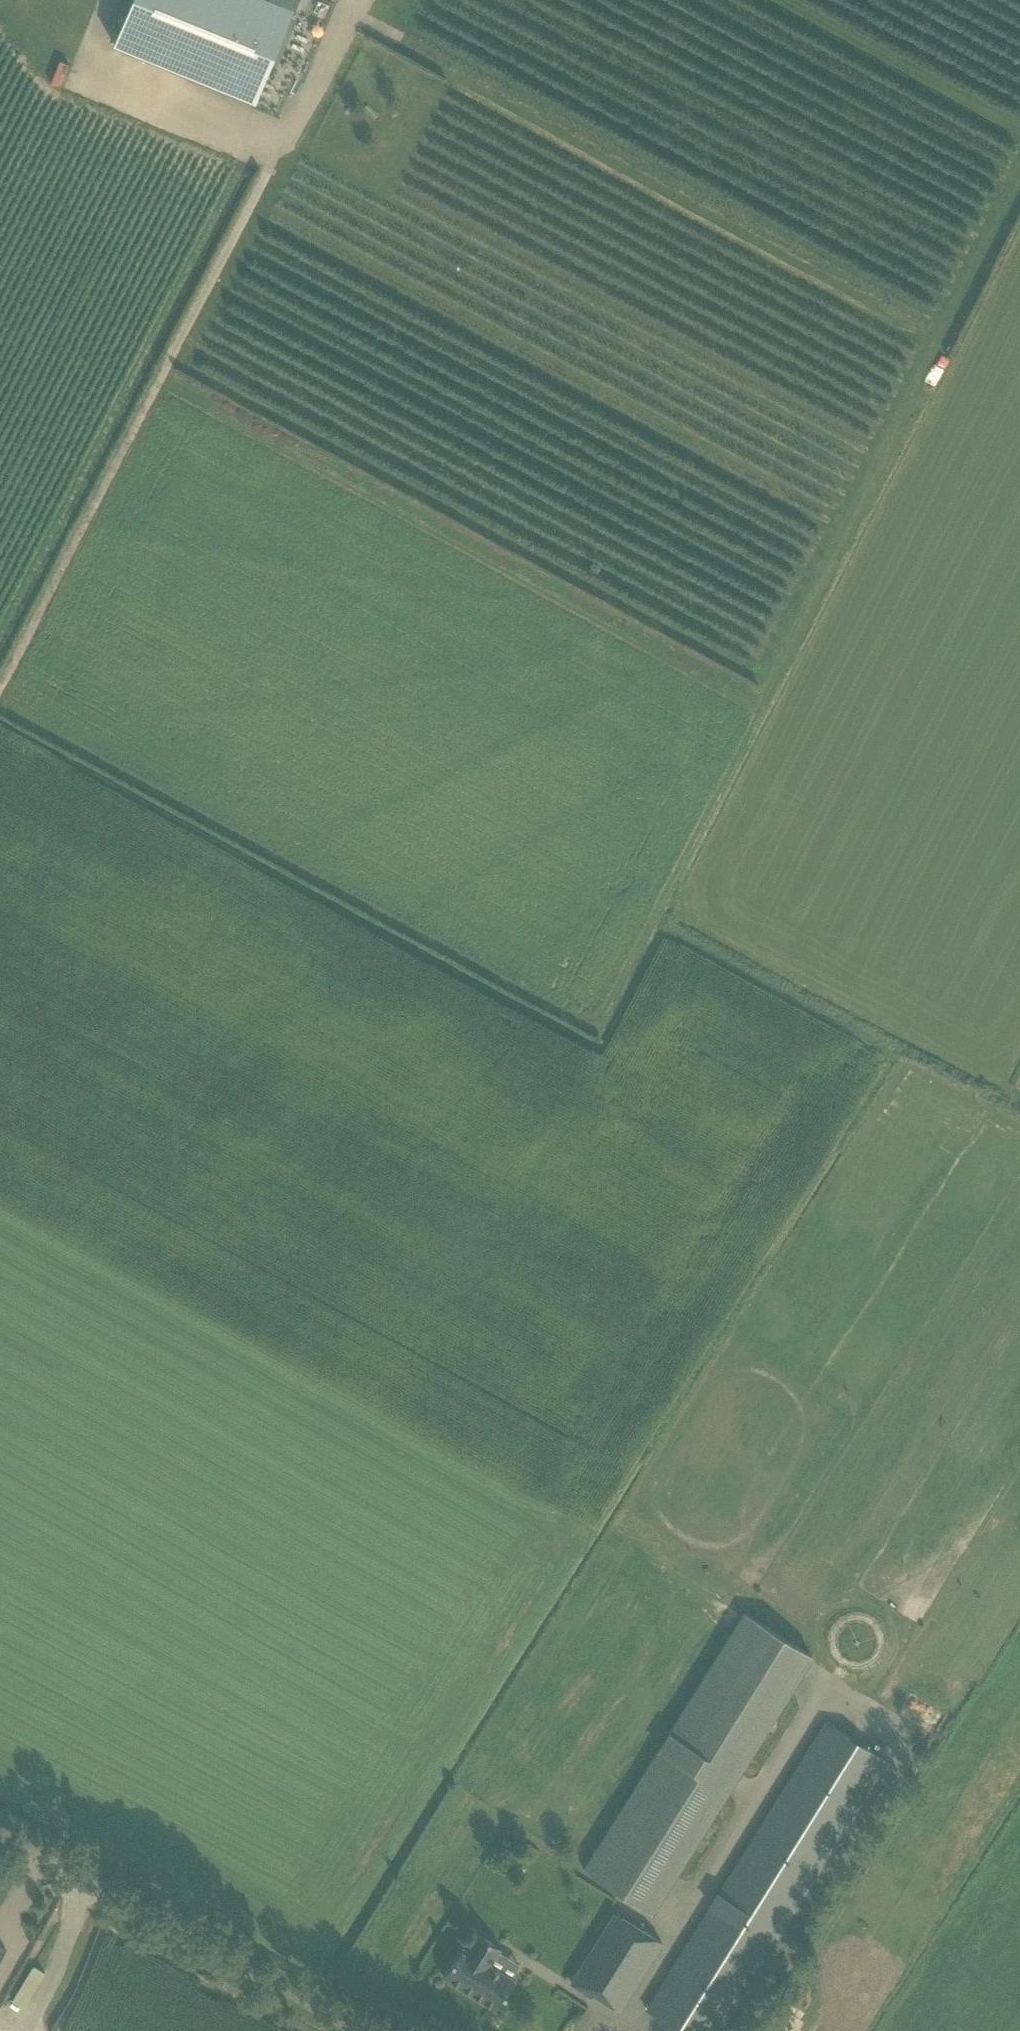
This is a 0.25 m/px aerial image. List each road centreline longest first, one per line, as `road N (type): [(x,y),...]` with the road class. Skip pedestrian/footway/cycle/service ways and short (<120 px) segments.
road 1 (unclassified): [(361,2030),(0,1834)]

